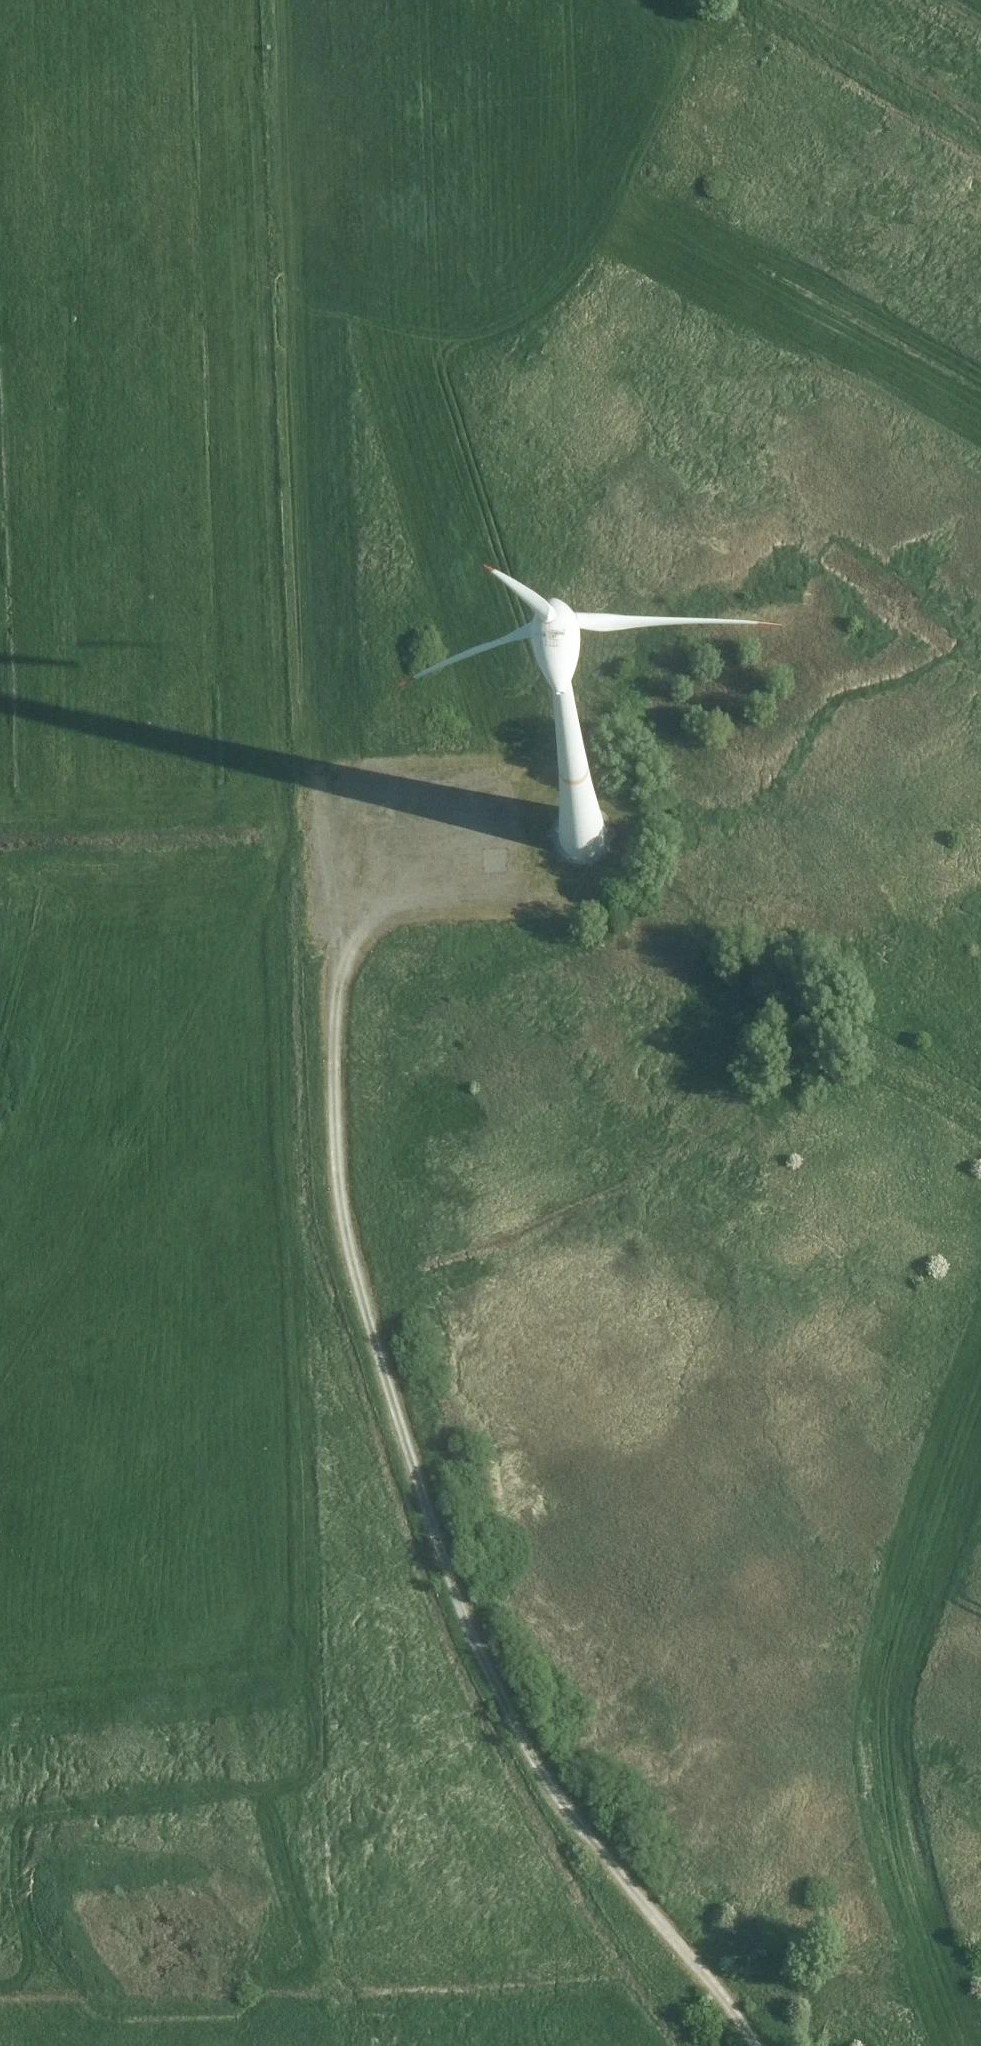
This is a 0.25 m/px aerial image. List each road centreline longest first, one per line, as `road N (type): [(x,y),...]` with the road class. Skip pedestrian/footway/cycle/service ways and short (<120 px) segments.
road 1 (track): [(753,2045),(543,1764),(492,1675),(370,1314),(340,1165),(338,904),(490,907)]
road 2 (track): [(747,0),(980,137)]

